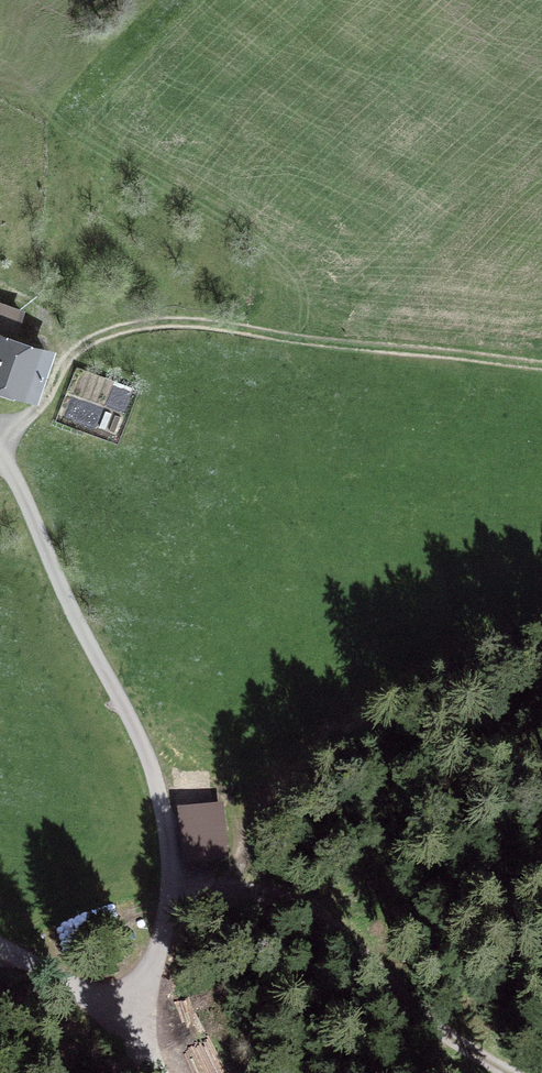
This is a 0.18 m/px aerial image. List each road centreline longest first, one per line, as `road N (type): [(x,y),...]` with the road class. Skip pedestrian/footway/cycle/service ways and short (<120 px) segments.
road 1 (track): [(0,454),(166,804),(162,930),(119,1018)]
road 2 (track): [(541,364),(197,322),(140,325),(79,347),(39,407),(0,439)]
road 3 (track): [(524,1072),(423,1013),(352,927),(271,896),(166,898)]
road 4 (track): [(0,947),(86,992),(167,1072)]

